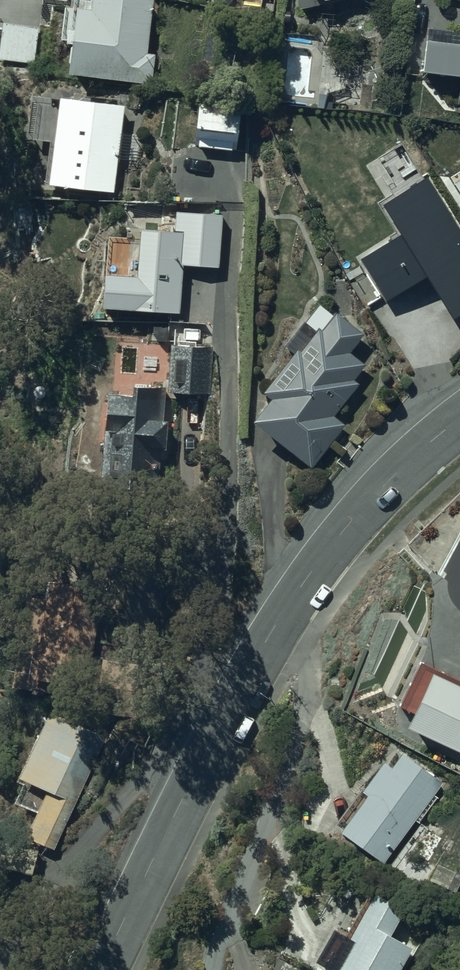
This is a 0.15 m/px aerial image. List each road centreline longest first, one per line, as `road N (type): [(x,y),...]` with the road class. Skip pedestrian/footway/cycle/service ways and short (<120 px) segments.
road 1 (residential): [(102,969),(278,620),(379,488),(459,420)]

